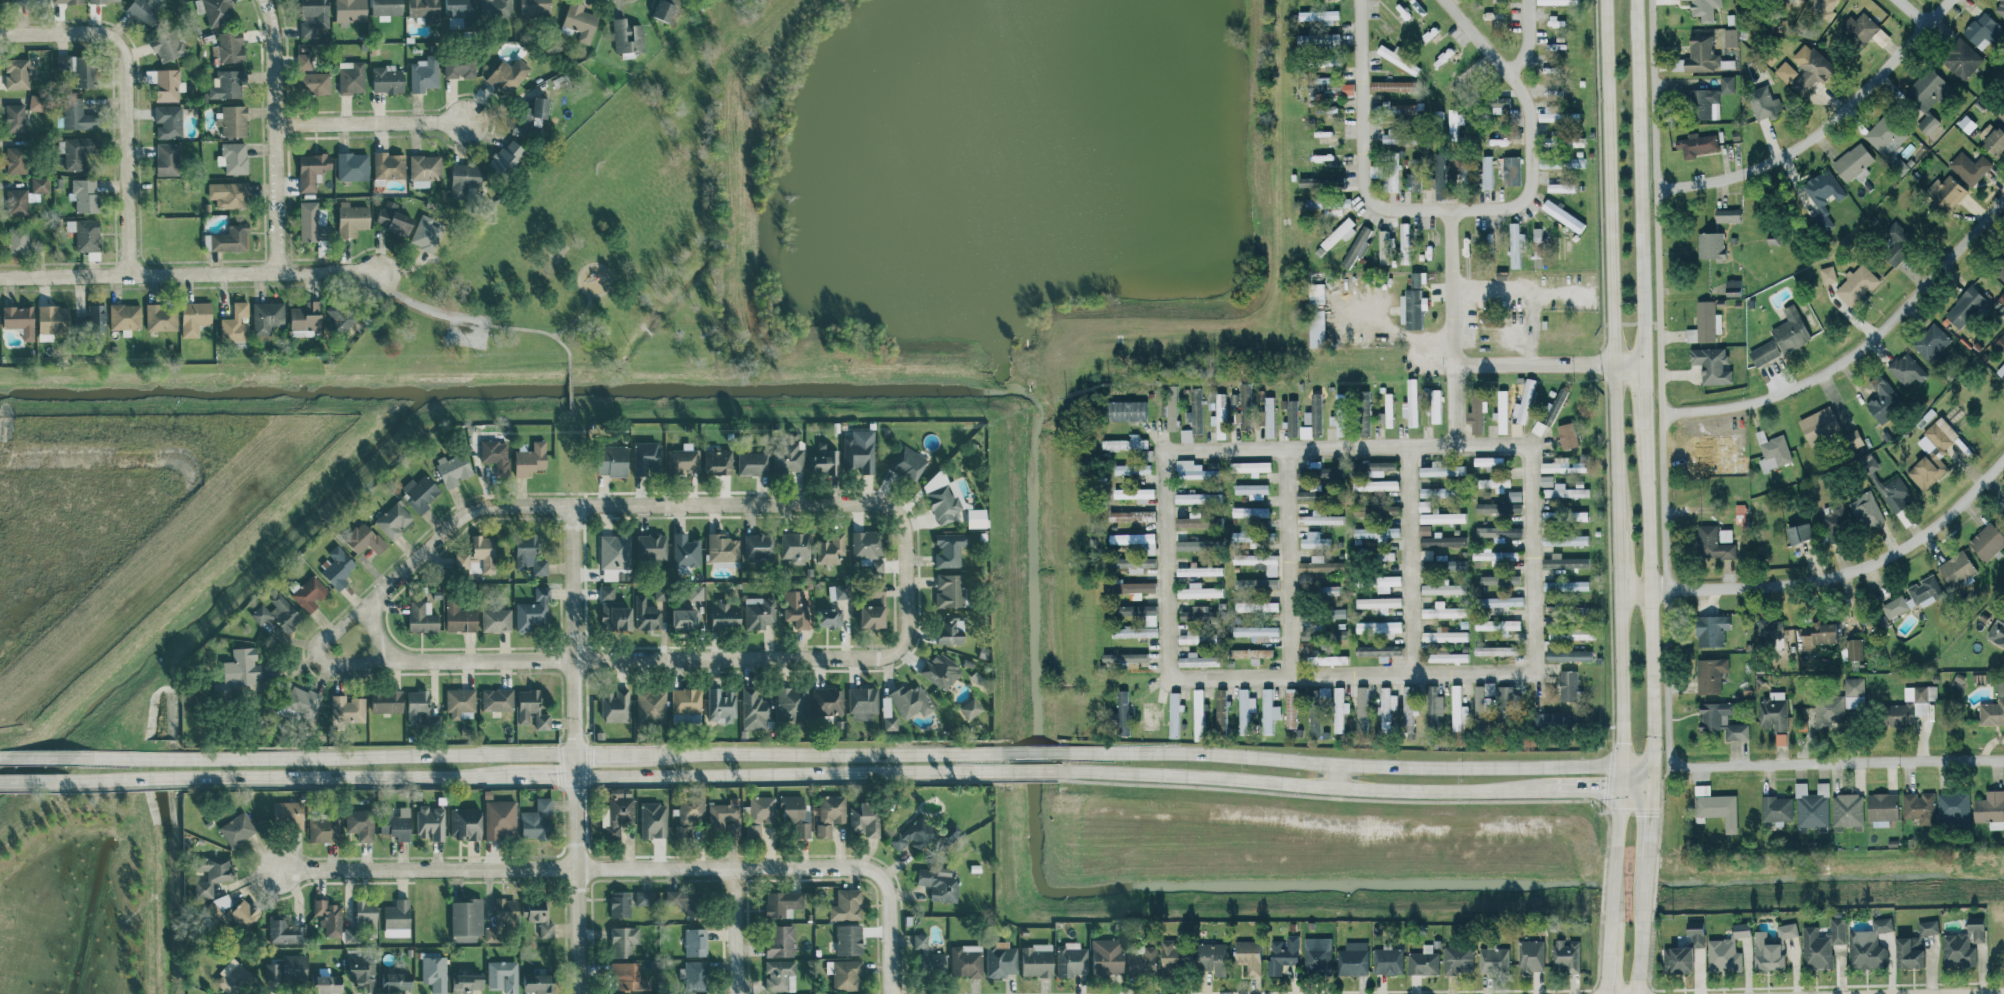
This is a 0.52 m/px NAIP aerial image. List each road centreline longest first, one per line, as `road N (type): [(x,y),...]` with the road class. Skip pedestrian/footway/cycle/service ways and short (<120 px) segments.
road 1 (residential): [(1292,680),(1544,673),(1538,444),(1170,454),(1171,682),(1292,680)]
road 2 (tertiary): [(74,781),(1002,774)]
road 3 (tertiary): [(1003,751),(94,756)]
road 4 (secondary): [(1606,0),(1615,858)]
road 5 (residential): [(1651,0),(1669,751),(1678,763)]
road 6 (residential): [(319,660),(321,640),(364,611),(458,517),(486,507),(878,503),(905,527),(905,574)]
road 7 (residential): [(319,660),(882,657),(906,634),(905,574)]
road 8 (residential): [(276,870),(867,868),(881,877)]
road 9 (tertiary): [(1650,767),(1056,752)]
road 10 (tertiary): [(1057,773),(1551,791)]
road 11 (residential): [(580,993),(574,507)]
road 12 (residential): [(1618,588),(1787,585),(1838,575),(1929,530),(2003,457)]
road 13 (residential): [(1661,414),(1764,398),(1826,371),(1879,333),(2003,199)]
road 14 (residential): [(0,278),(377,273)]
road 15 (secondary): [(1644,364),(1633,0)]
road 16 (residential): [(1948,0),(1797,147),(1740,174),(1657,189)]
road 17 (secondary): [(1650,767),(1645,431)]
road 18 (residential): [(1678,763),(2003,760)]
road 19 (residential): [(53,34),(97,33),(121,47),(128,275)]
road 20 (residential): [(265,0),(280,273)]
road 21 (residential): [(1453,444),(1455,293),(1443,207)]
road 22 (residential): [(1416,450),(1418,677)]
road 23 (residential): [(1291,454),(1292,680)]
road 24 (residential): [(276,126),(466,120)]
road 25 (residential): [(1644,364),(1456,368)]
road 26 (residential): [(736,868),(738,993)]

